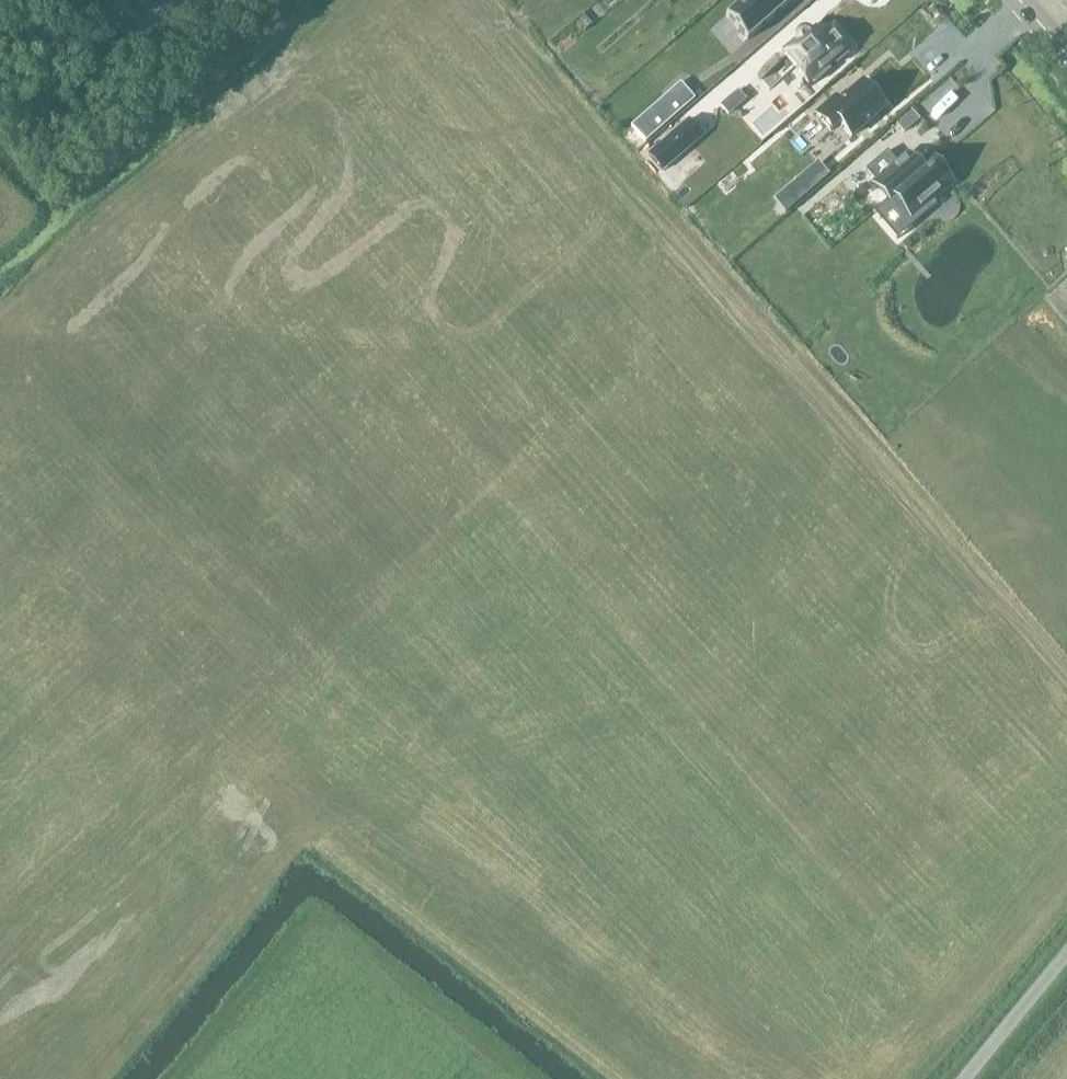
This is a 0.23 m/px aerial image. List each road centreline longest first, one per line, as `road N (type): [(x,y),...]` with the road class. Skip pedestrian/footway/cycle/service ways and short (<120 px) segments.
road 1 (unclassified): [(966,1078),(1066,960)]

